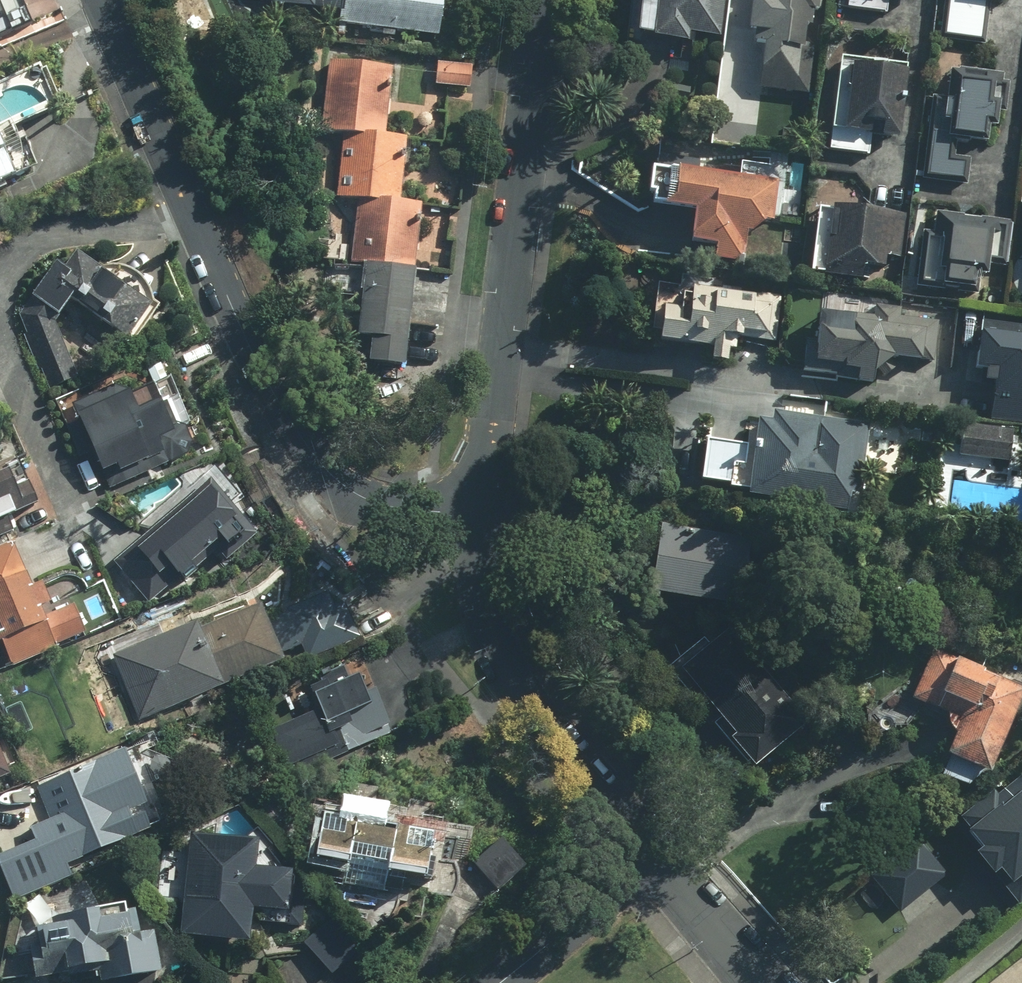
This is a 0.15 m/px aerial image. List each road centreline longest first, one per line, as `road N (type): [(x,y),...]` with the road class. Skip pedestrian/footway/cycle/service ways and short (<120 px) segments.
road 1 (residential): [(101,0),(261,372),(308,448),(328,471),(380,504),(484,515)]
road 2 (residential): [(547,0),(484,515)]
road 3 (residential): [(484,515),(482,607),(492,650),(655,853)]
road 4 (residential): [(655,853),(497,982)]
road 5 (residential): [(655,853),(761,982)]

